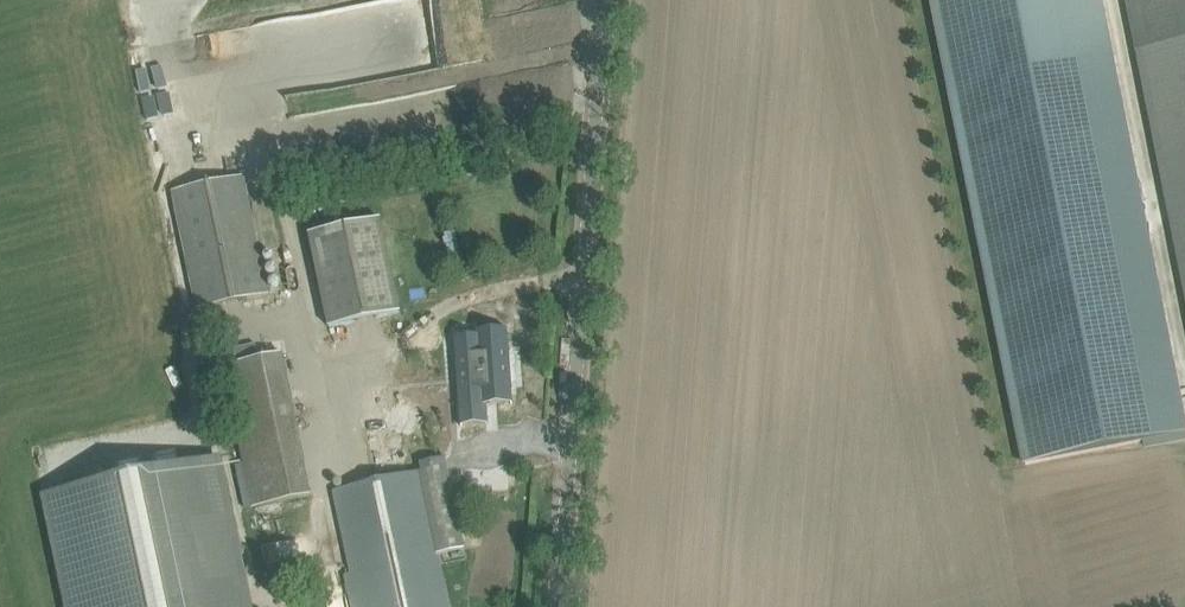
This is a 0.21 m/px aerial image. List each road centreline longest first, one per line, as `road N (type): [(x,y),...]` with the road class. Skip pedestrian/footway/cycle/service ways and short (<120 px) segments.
road 1 (unclassified): [(553,606),(596,0)]

